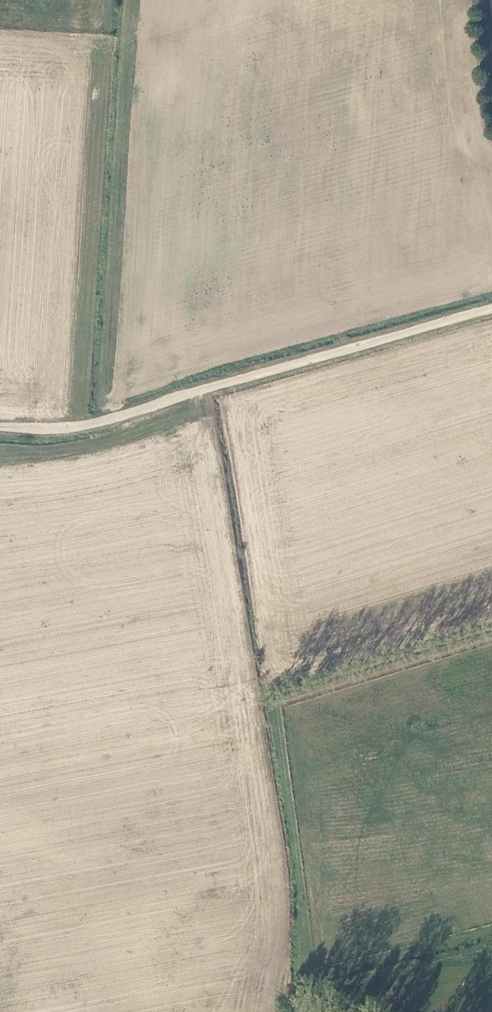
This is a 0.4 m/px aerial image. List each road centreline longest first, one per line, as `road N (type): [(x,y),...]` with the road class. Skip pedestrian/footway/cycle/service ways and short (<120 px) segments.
road 1 (track): [(0,429),(69,433),(491,307)]

